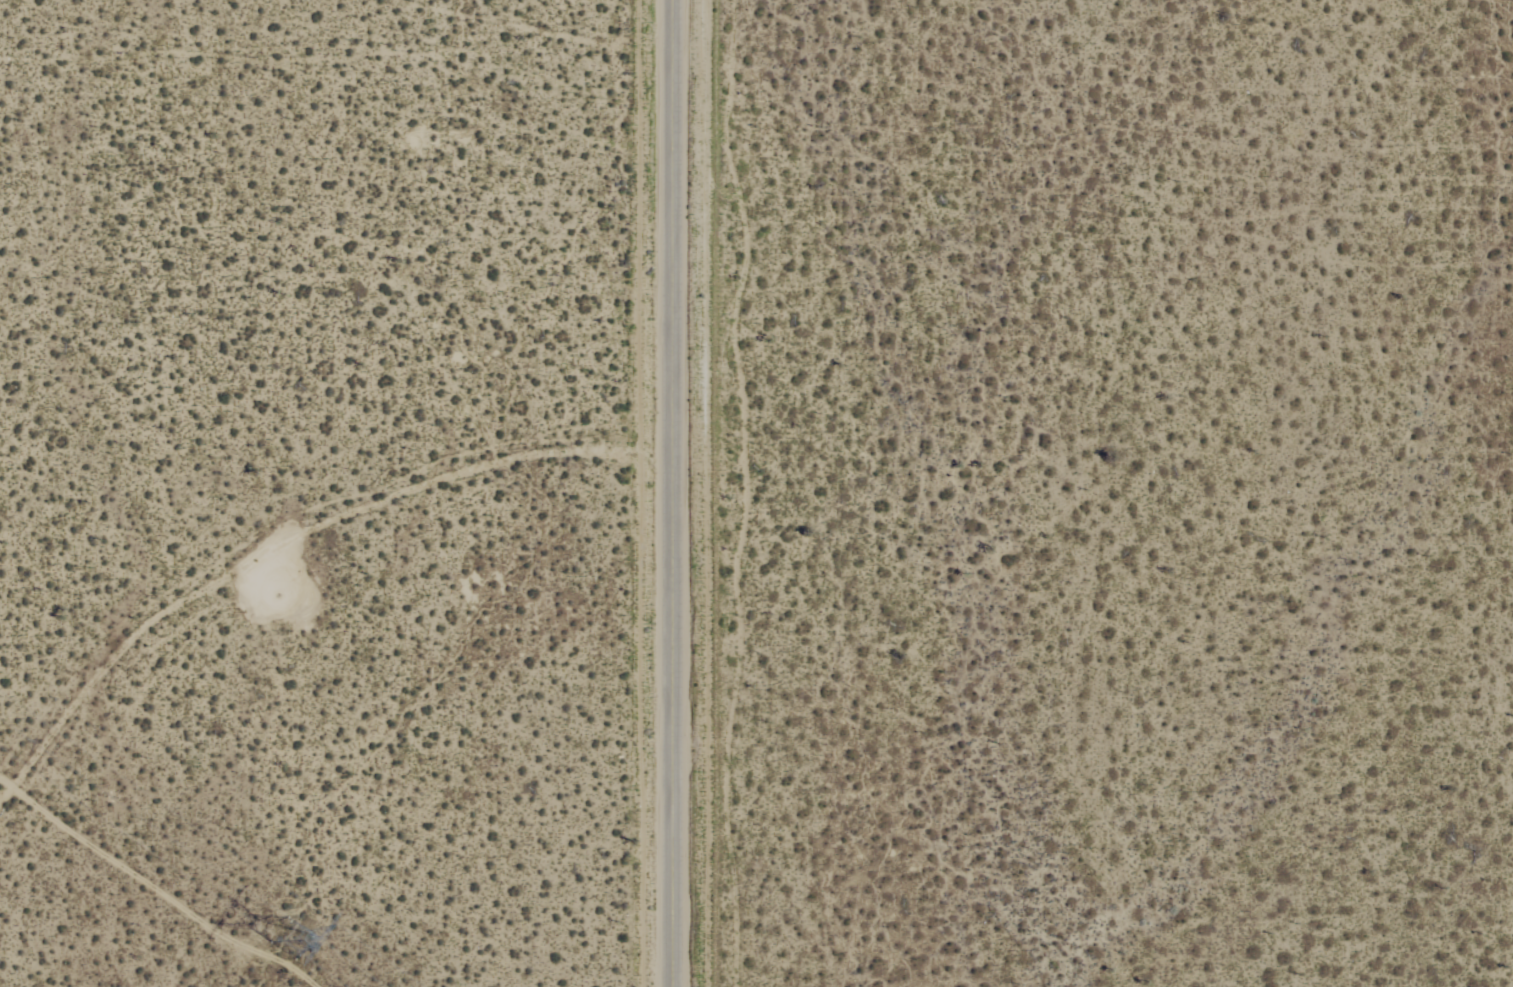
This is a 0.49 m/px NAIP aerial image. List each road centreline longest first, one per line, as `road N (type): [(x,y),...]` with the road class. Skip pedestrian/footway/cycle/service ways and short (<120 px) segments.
road 1 (residential): [(677,986),(678,0)]

